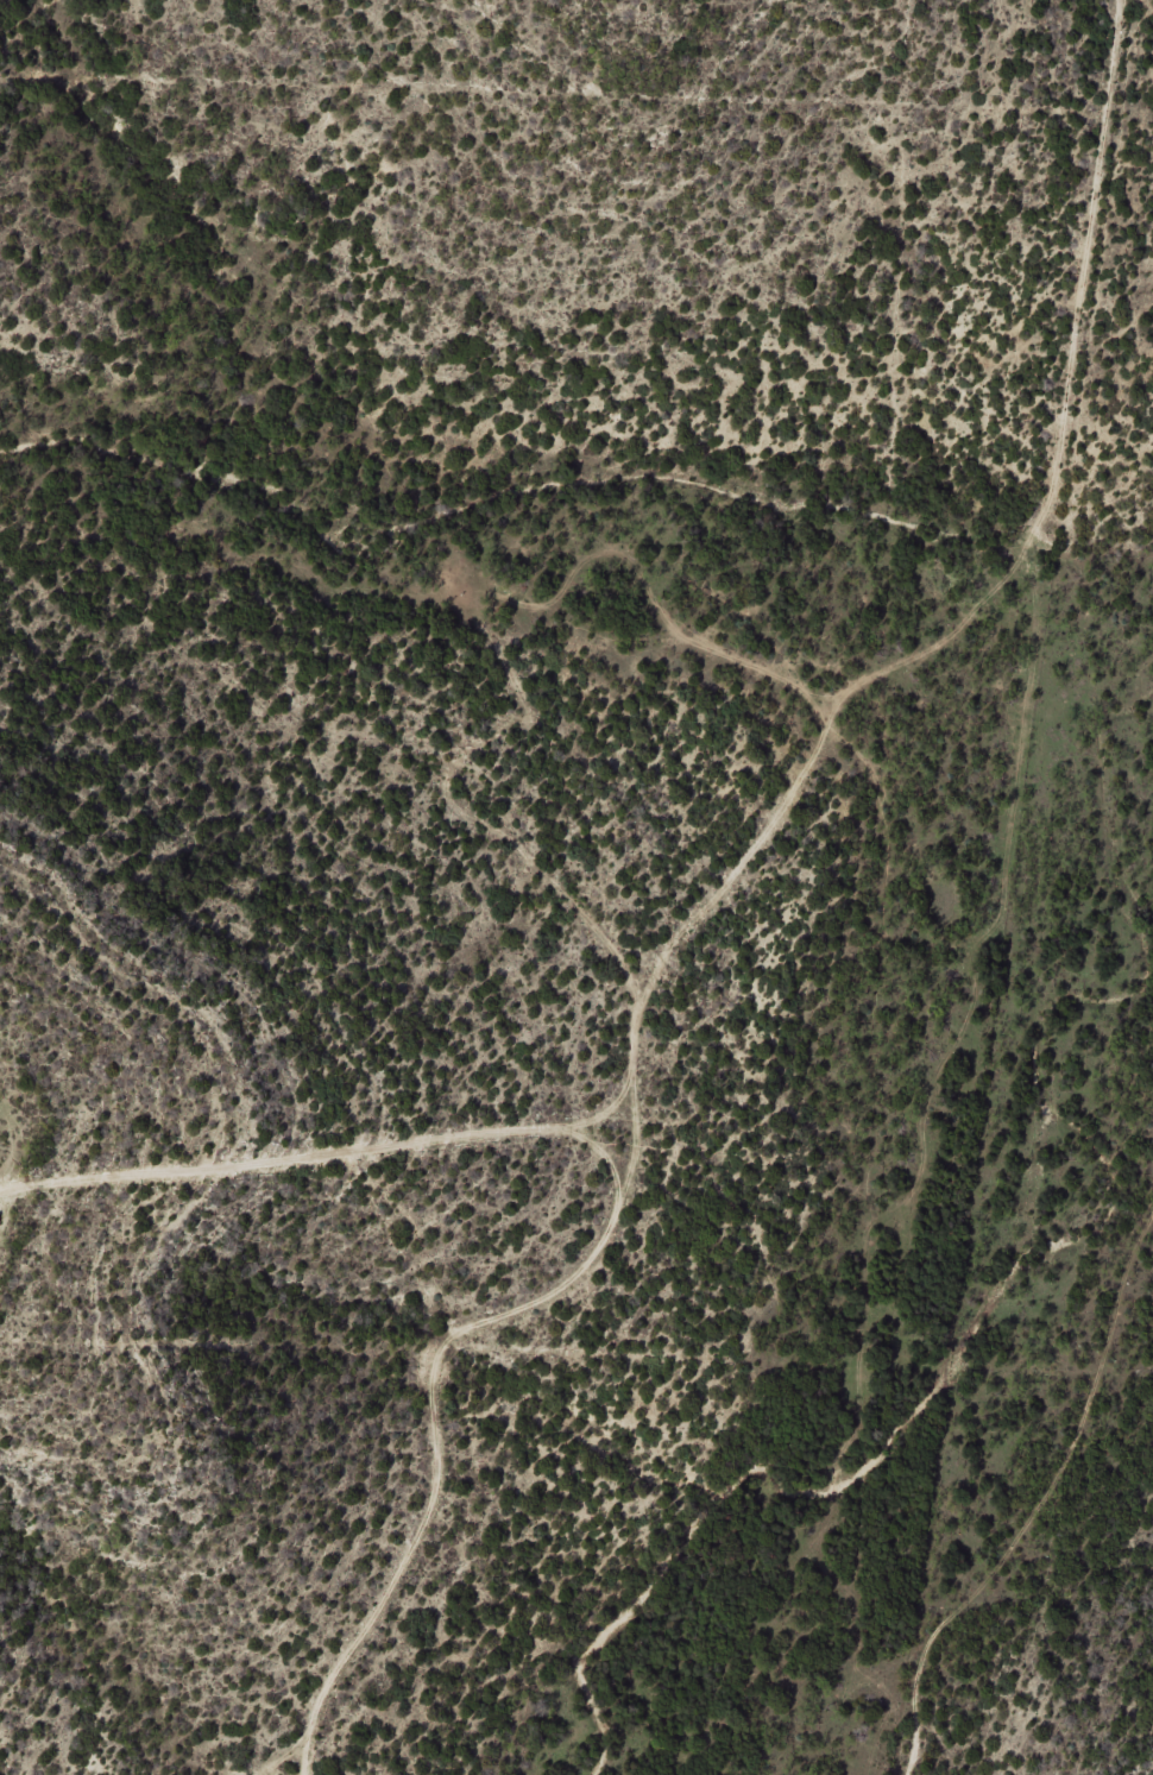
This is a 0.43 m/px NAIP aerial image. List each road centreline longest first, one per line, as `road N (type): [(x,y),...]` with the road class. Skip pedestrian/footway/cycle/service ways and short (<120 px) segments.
road 1 (residential): [(339,1774),(323,1636),(347,1572),(455,1430),(468,1329),(499,1276),(618,1206),(631,1100),(607,1070),(336,1078),(0,1153)]
road 2 (residential): [(940,1774),(994,1581),(1152,1307)]

